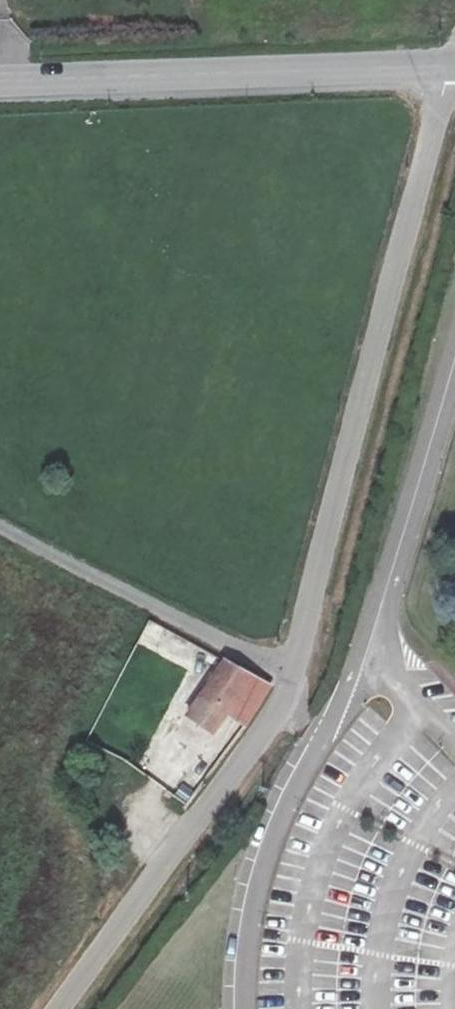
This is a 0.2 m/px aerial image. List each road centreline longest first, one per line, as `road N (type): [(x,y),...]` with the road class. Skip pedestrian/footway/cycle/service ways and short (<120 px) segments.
road 1 (unclassified): [(449,63),(292,686)]
road 2 (secondary): [(0,80),(449,63)]
road 3 (unclassified): [(292,686),(54,1008)]
road 4 (unclassified): [(292,686),(0,517)]

